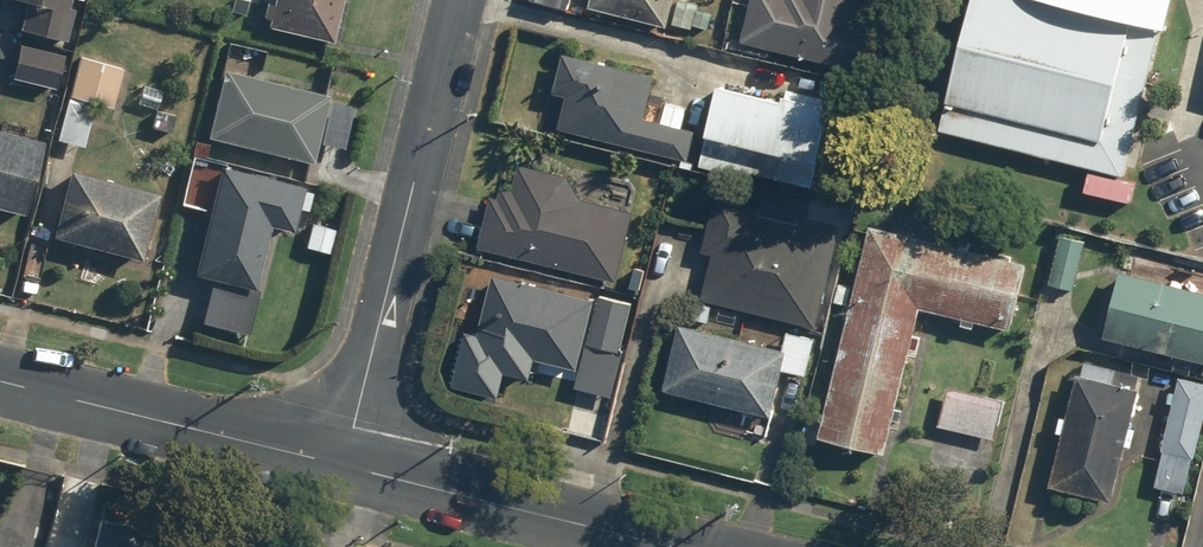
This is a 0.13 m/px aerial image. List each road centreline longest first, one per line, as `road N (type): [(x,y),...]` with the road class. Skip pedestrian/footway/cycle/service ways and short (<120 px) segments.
road 1 (residential): [(462,0),(346,466)]
road 2 (residential): [(0,381),(346,466)]
road 3 (residential): [(346,466),(677,546)]

